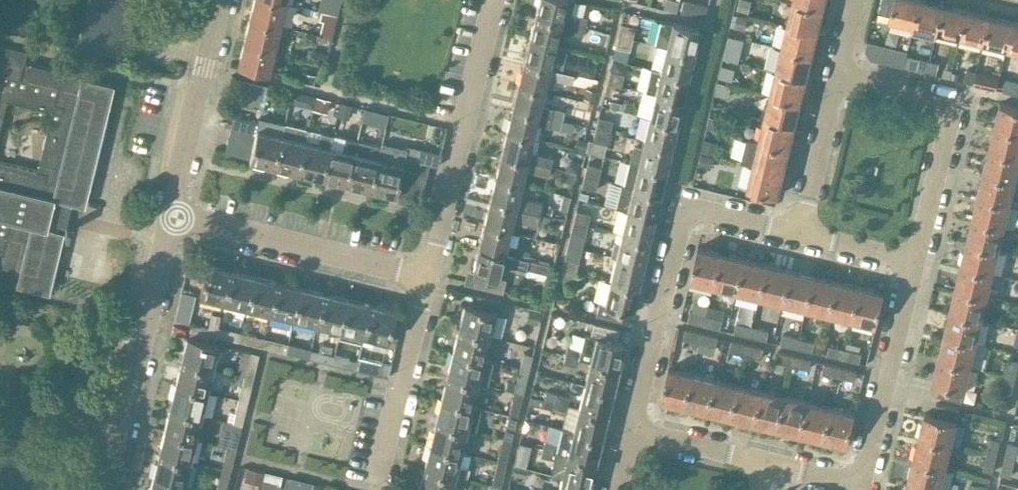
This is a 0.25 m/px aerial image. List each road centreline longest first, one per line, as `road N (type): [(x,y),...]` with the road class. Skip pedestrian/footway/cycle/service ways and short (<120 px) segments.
road 1 (residential): [(795,242),(676,211),(627,416)]
road 2 (residential): [(921,275),(965,93),(837,62)]
road 3 (residential): [(768,452),(872,479),(921,275)]
road 4 (residential): [(434,281),(501,0)]
road 5 (residential): [(165,219),(104,489)]
road 6 (residential): [(434,281),(165,219)]
road 7 (residential): [(219,0),(165,219)]
road 8 (residential): [(392,462),(434,281)]
road 9 (residential): [(795,242),(837,62)]
road 10 (residential): [(627,416),(768,452)]
road 11 (residential): [(921,275),(795,242)]

